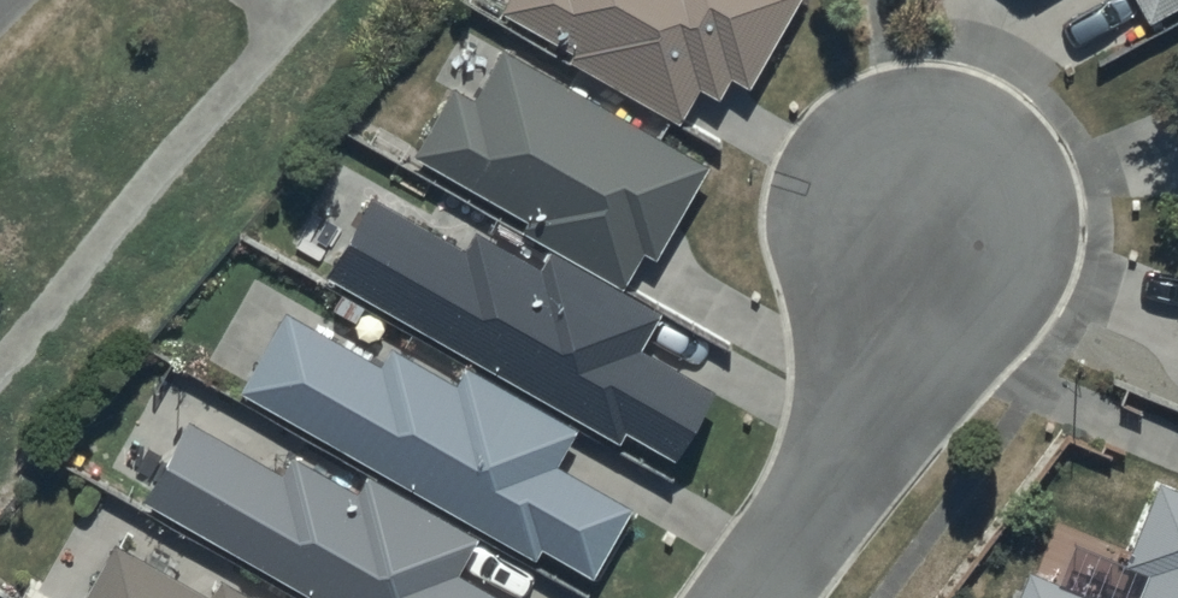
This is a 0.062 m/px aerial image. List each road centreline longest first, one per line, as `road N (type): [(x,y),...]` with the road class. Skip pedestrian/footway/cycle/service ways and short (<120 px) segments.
road 1 (residential): [(747,597),(874,399),(927,223)]

